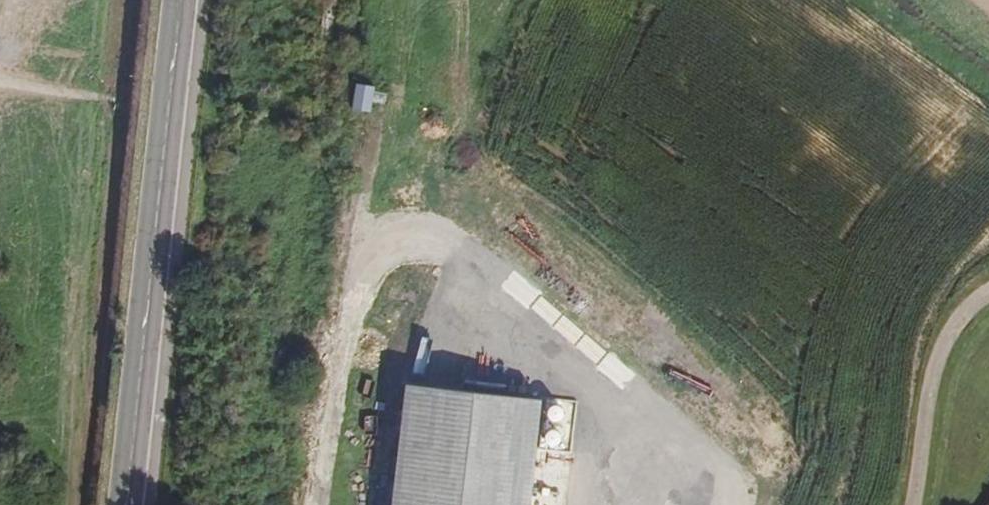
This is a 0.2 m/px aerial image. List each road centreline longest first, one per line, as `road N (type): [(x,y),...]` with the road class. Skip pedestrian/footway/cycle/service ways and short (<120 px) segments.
road 1 (secondary): [(176,0),(124,504)]
road 2 (track): [(319,504),(373,139)]
road 3 (track): [(988,289),(950,325),(931,376),(912,504)]

